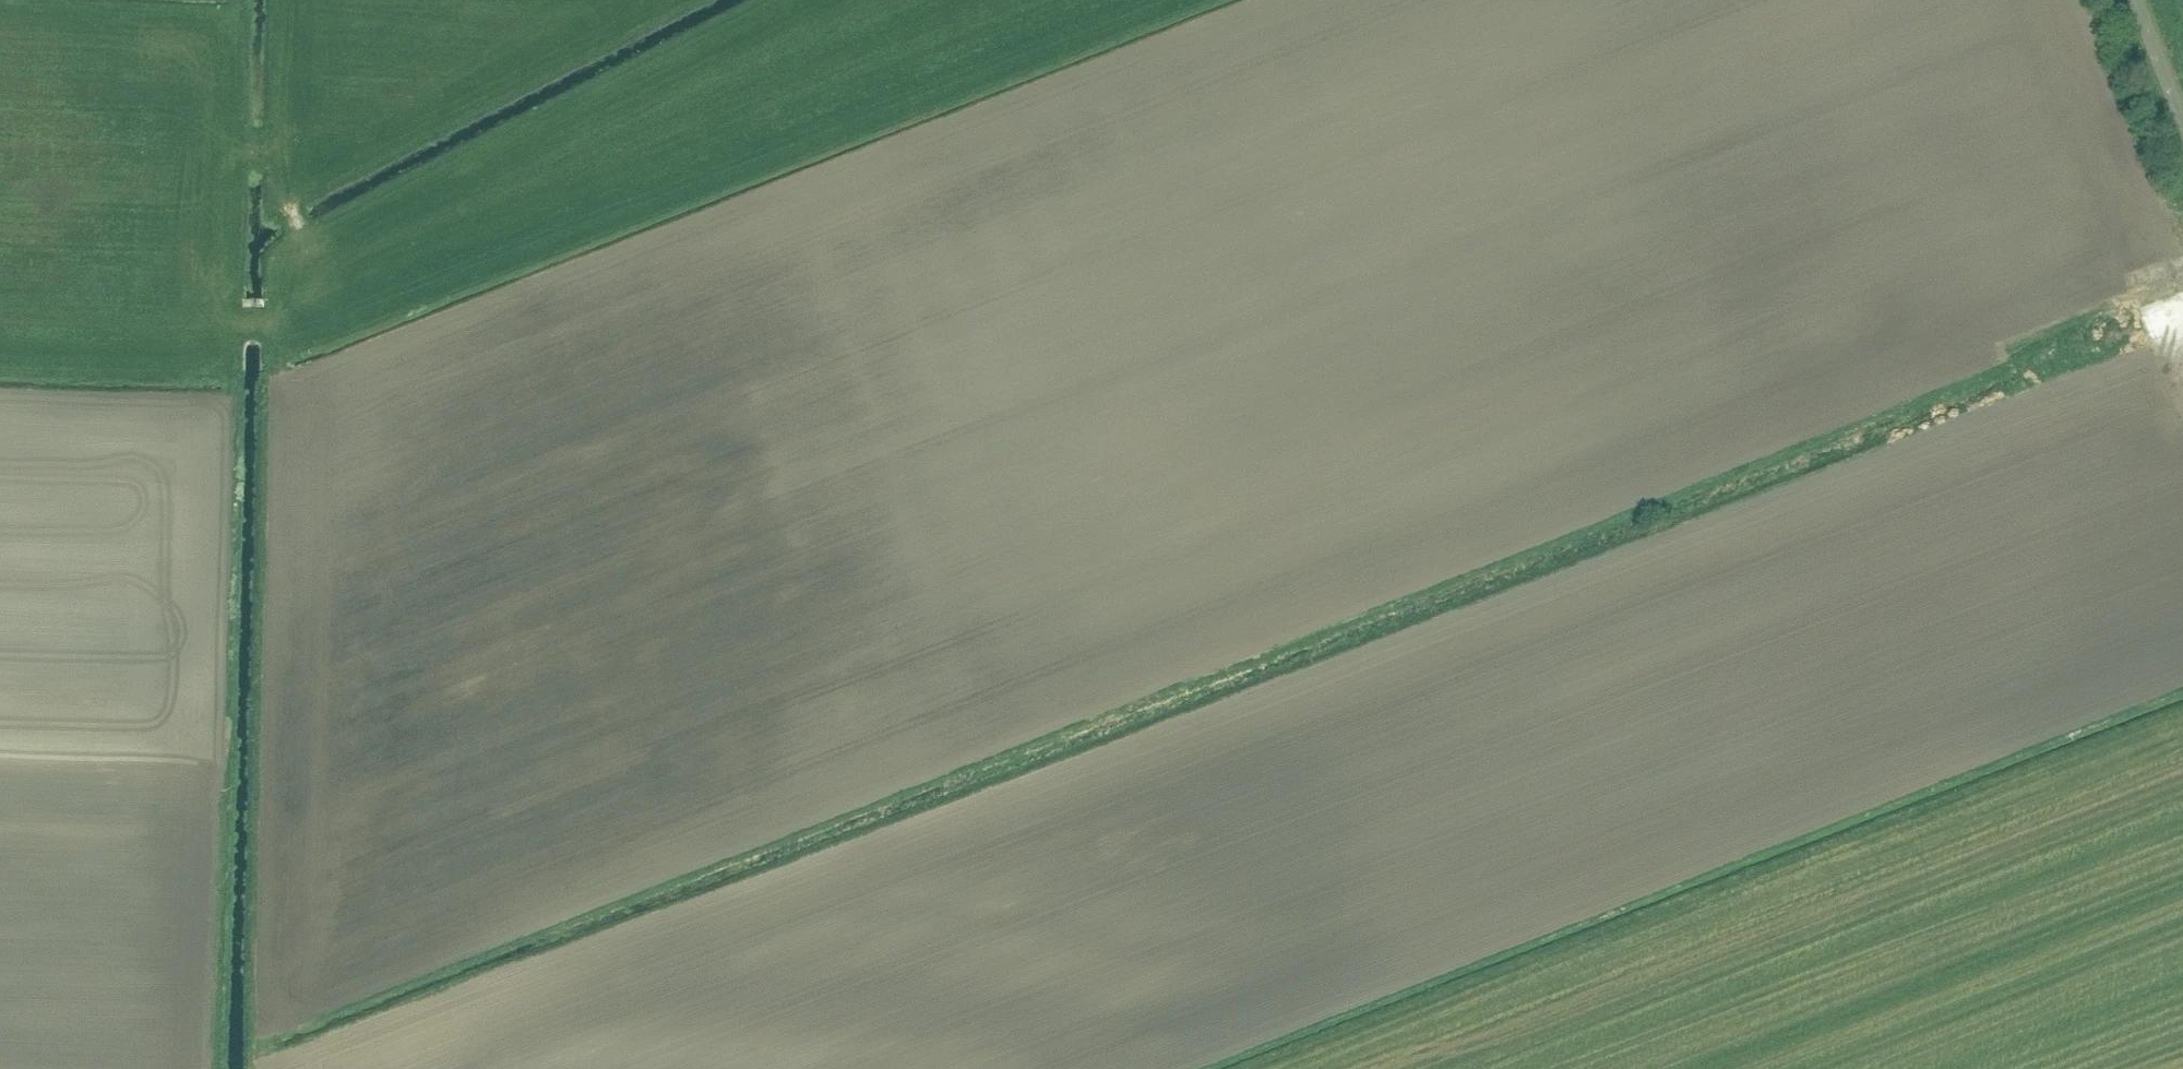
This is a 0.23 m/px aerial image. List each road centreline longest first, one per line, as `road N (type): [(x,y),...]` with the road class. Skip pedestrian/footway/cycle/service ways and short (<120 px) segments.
road 1 (unclassified): [(2182,130),(2134,0)]

